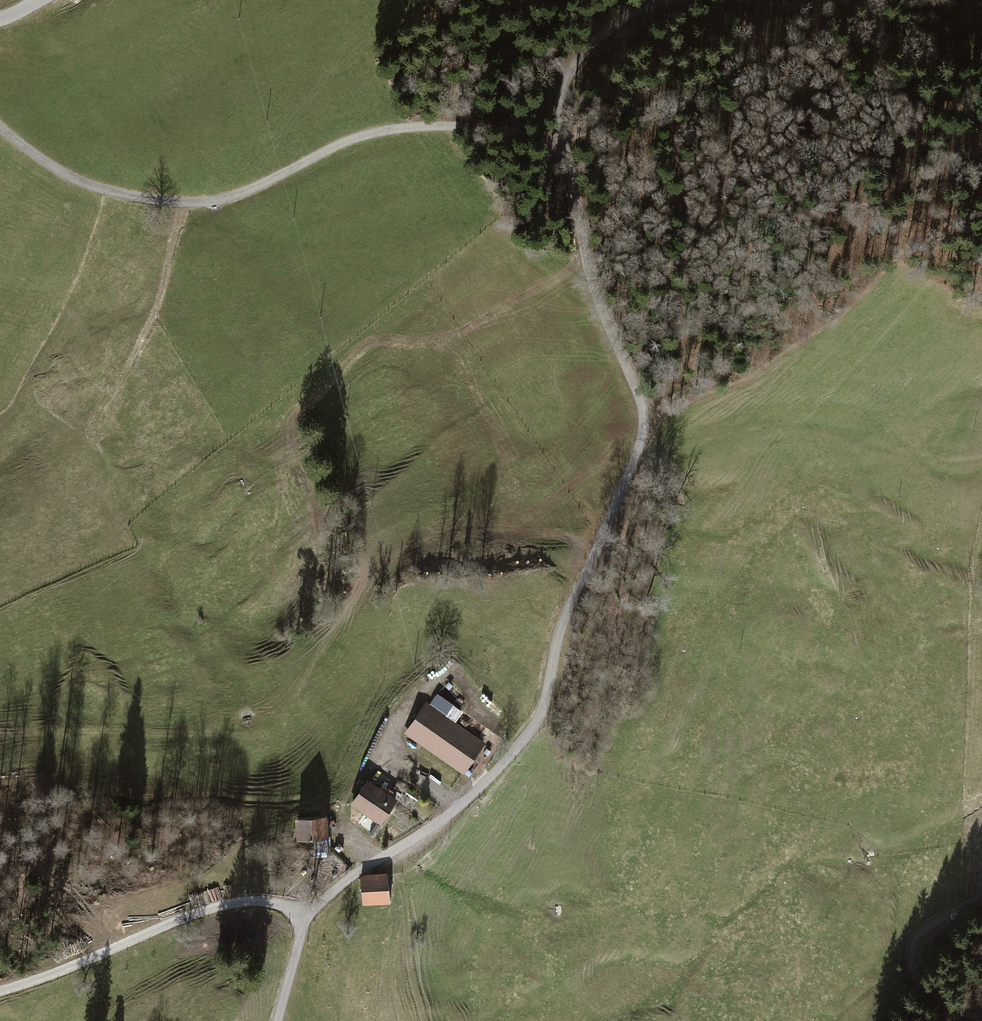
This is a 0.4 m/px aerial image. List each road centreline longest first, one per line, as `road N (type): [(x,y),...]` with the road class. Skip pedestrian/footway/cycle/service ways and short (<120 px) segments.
road 1 (unclassified): [(563,152),(587,271),(646,416),(642,447),(565,630),(547,712),(531,739),(457,814),(305,914)]
road 2 (unclassified): [(0,130),(79,184),(185,207),(253,193),(350,142),(401,131),(507,130),(563,152)]
road 3 (unclassified): [(0,991),(212,909),(274,903),(305,914)]
road 4 (track): [(185,207),(158,313),(89,446)]
road 5 (unclassified): [(563,152),(565,94),(582,50),(617,19),(664,0)]
road 6 (track): [(981,896),(929,927),(911,953),(924,992),(981,1017)]

